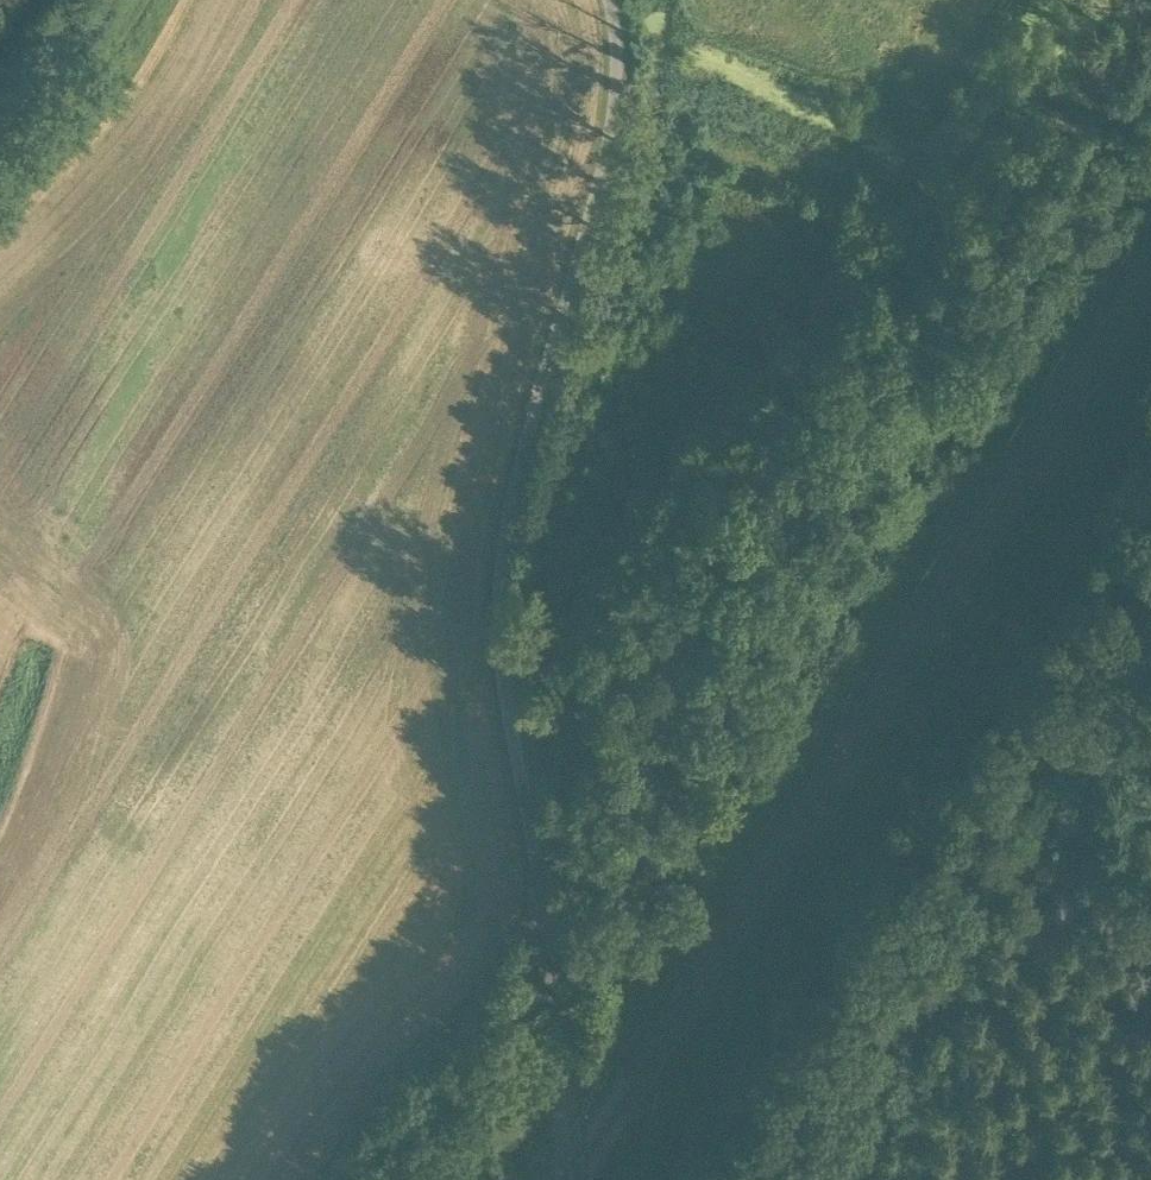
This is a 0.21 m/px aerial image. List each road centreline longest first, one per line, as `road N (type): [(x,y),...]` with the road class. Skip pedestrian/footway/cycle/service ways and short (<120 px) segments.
road 1 (unclassified): [(572,1179),(496,601),(515,481),(612,107),(616,72),(606,0)]
road 2 (track): [(541,930),(427,1031),(325,1179)]
road 3 (track): [(462,1005),(380,1179)]

